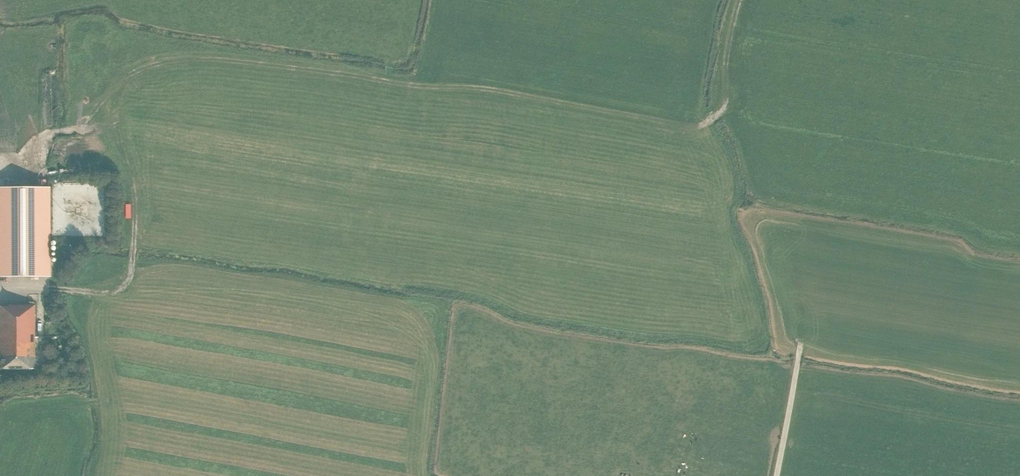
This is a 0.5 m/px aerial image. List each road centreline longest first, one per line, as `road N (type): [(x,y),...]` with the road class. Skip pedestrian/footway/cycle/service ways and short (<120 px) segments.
road 1 (track): [(52,288),(86,292),(125,283),(135,237),(138,103),(154,85),(187,69),(375,86),(679,133),(729,108)]
road 2 (track): [(777,475),(800,343)]
road 3 (track): [(138,103),(52,133),(24,165)]

